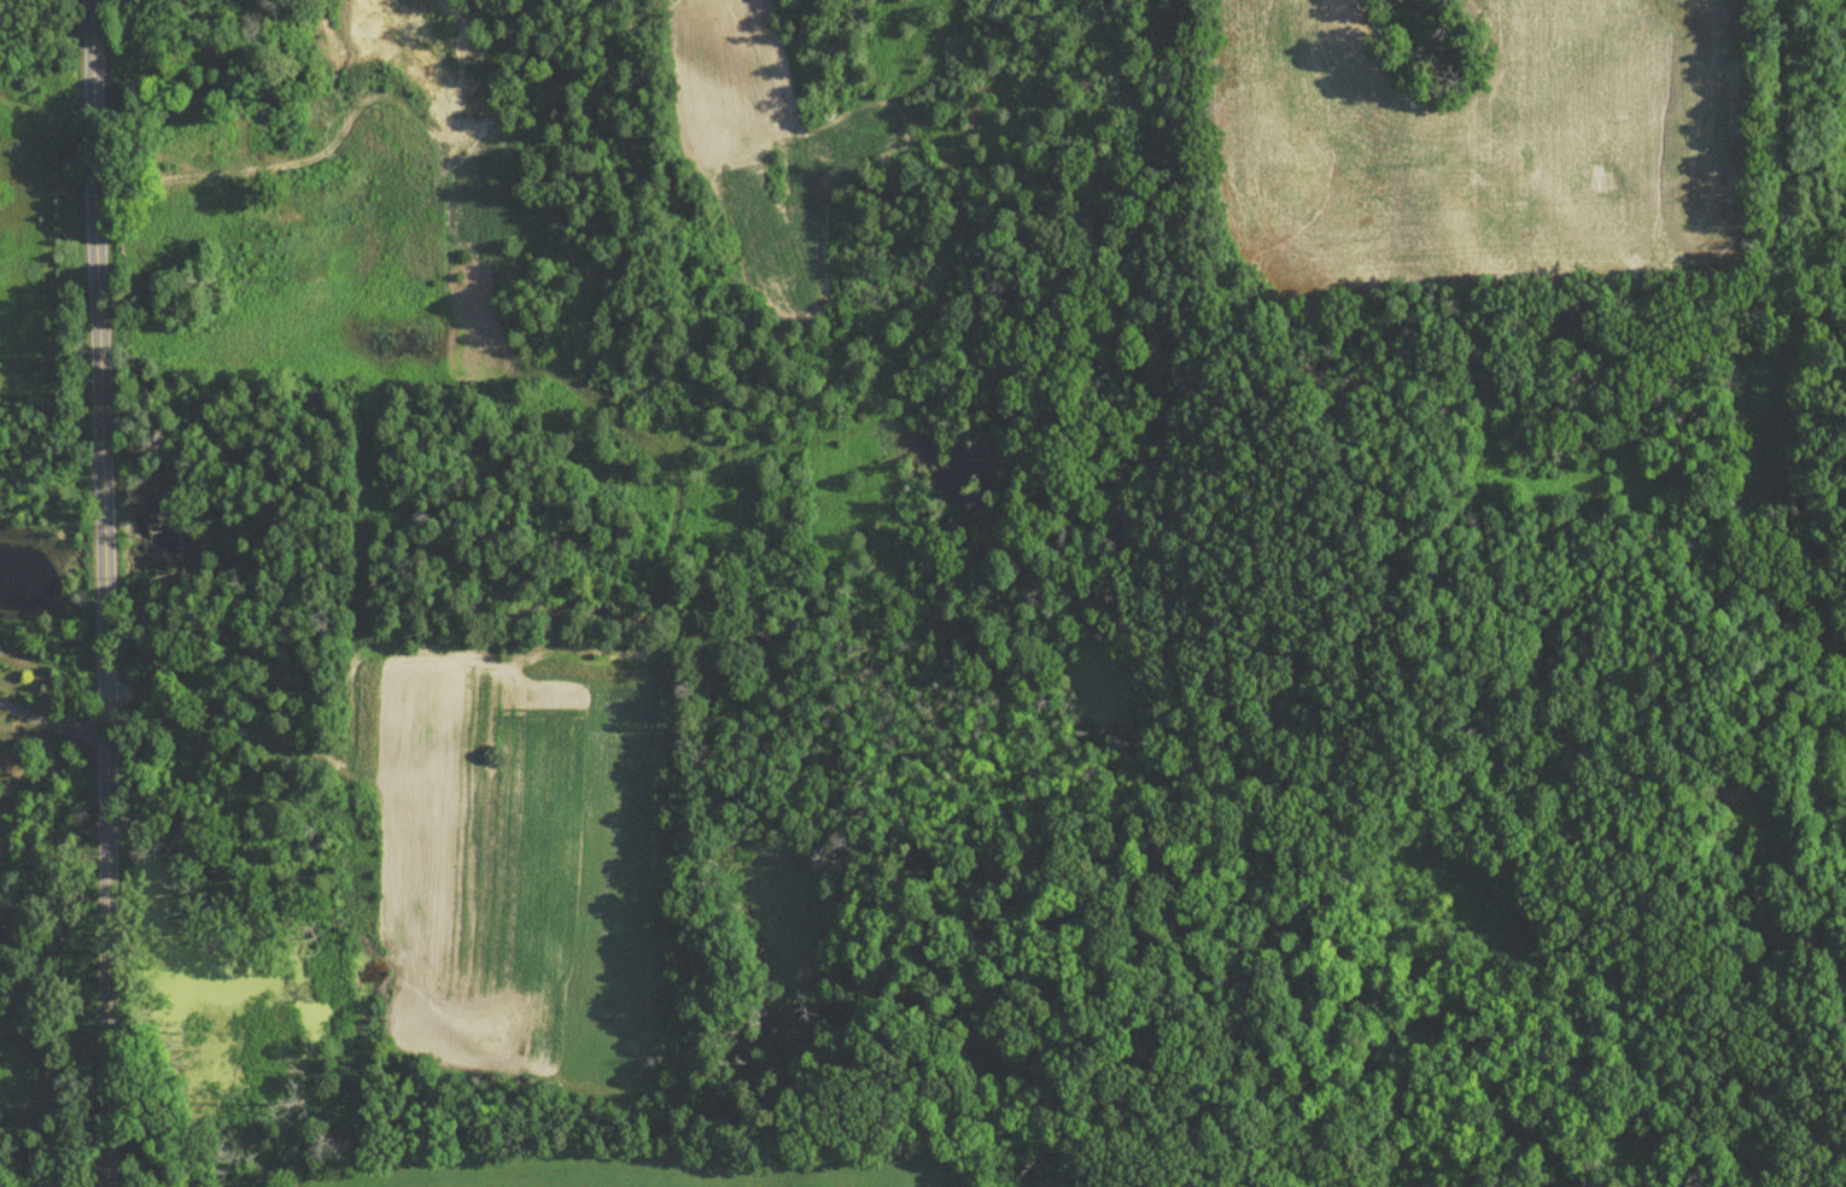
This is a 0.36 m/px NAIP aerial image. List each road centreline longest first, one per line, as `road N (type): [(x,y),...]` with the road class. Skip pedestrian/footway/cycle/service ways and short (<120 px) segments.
road 1 (residential): [(107,1186),(100,0)]

